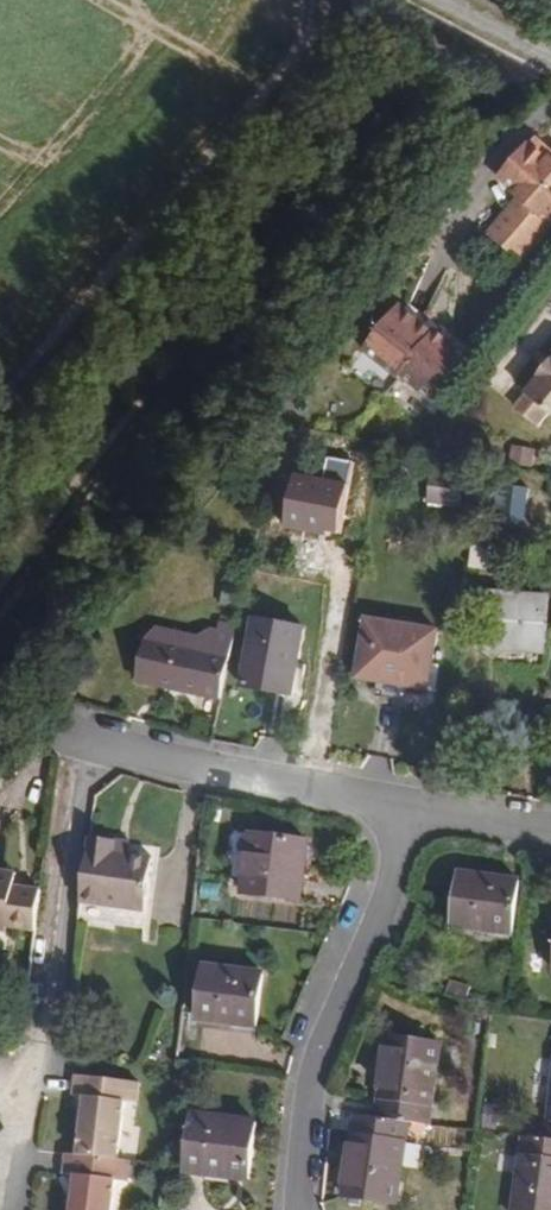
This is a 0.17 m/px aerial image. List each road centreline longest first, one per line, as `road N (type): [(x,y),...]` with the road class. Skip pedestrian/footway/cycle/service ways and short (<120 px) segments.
road 1 (residential): [(422,811),(86,741),(24,1209)]
road 2 (track): [(368,0),(321,37),(76,316),(0,301)]
road 3 (residential): [(305,1209),(297,1181),(314,1070),(422,811)]
road 4 (track): [(76,316),(0,451)]
road 5 (residential): [(550,837),(422,811)]

